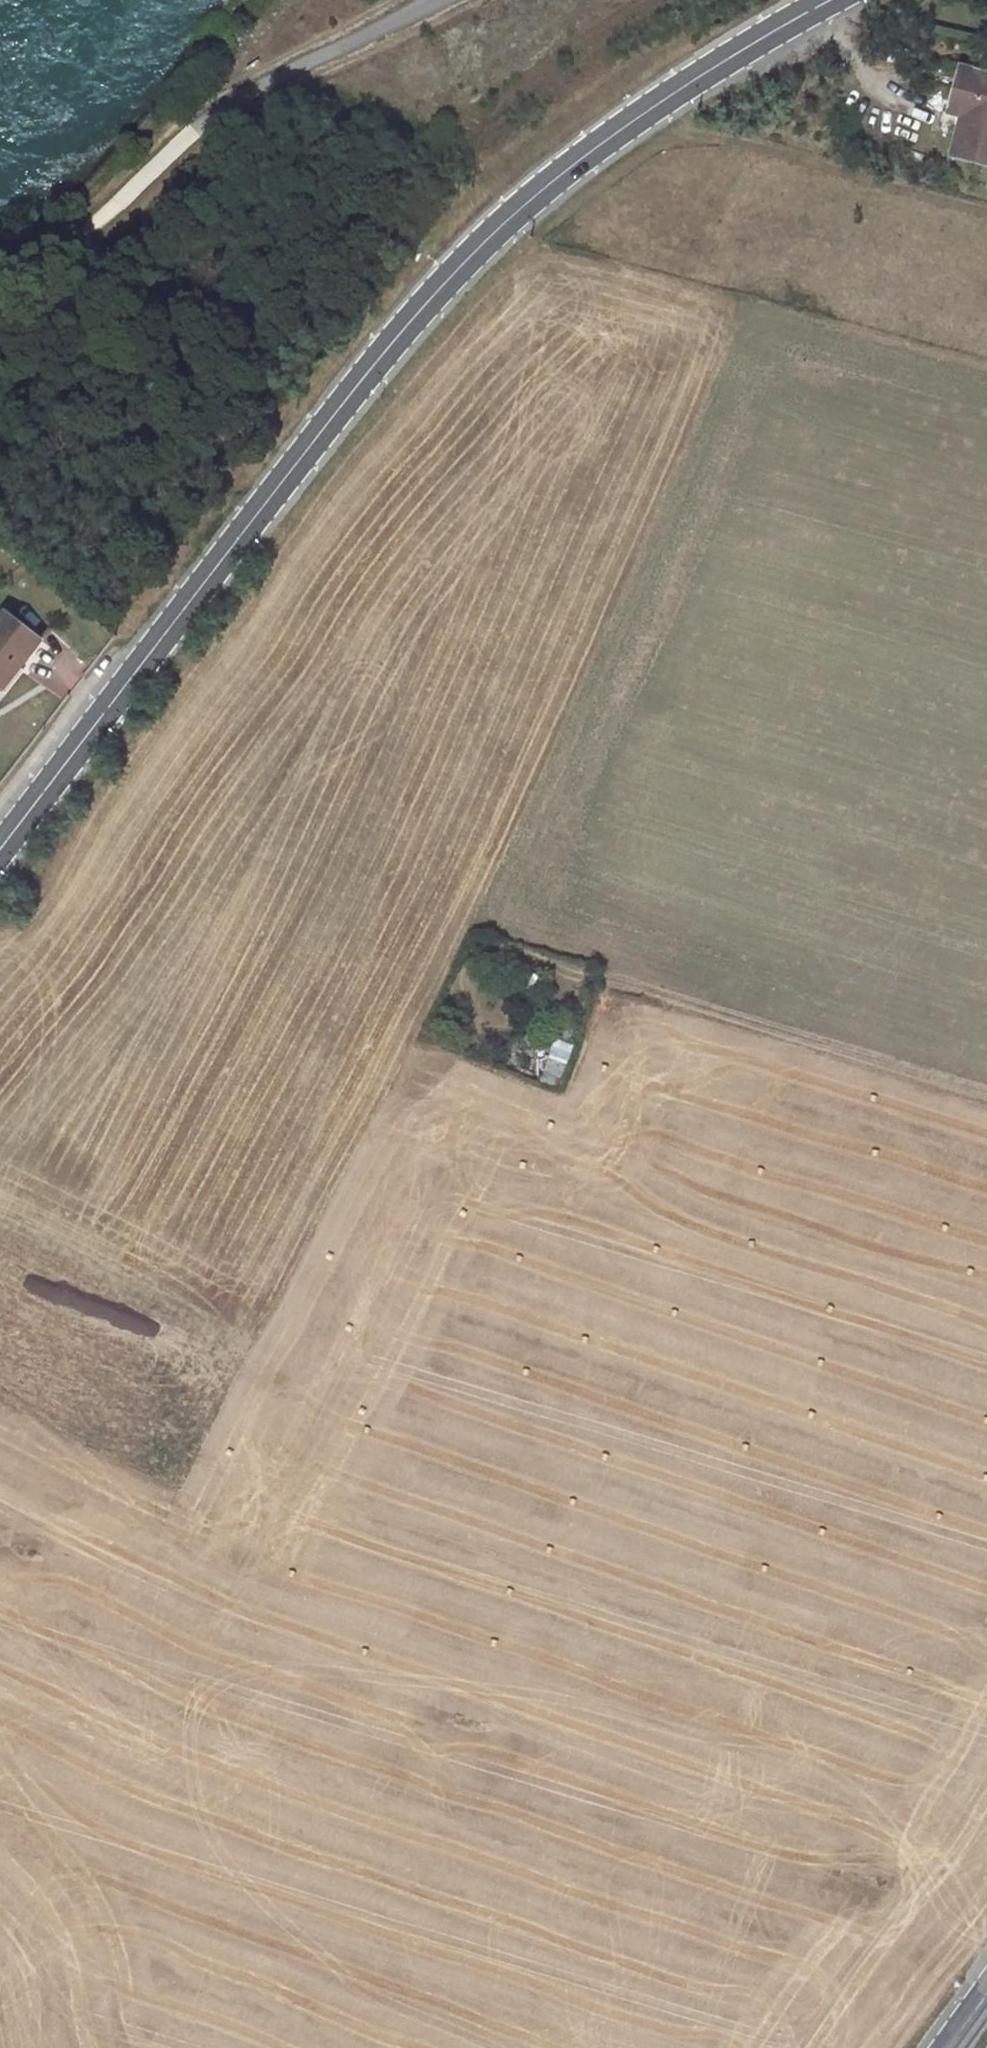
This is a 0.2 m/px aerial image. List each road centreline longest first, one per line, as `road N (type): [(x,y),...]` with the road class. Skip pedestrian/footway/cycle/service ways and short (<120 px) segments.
road 1 (secondary): [(844,0),(774,35),(607,141),(524,208),(445,288),(0,852)]

